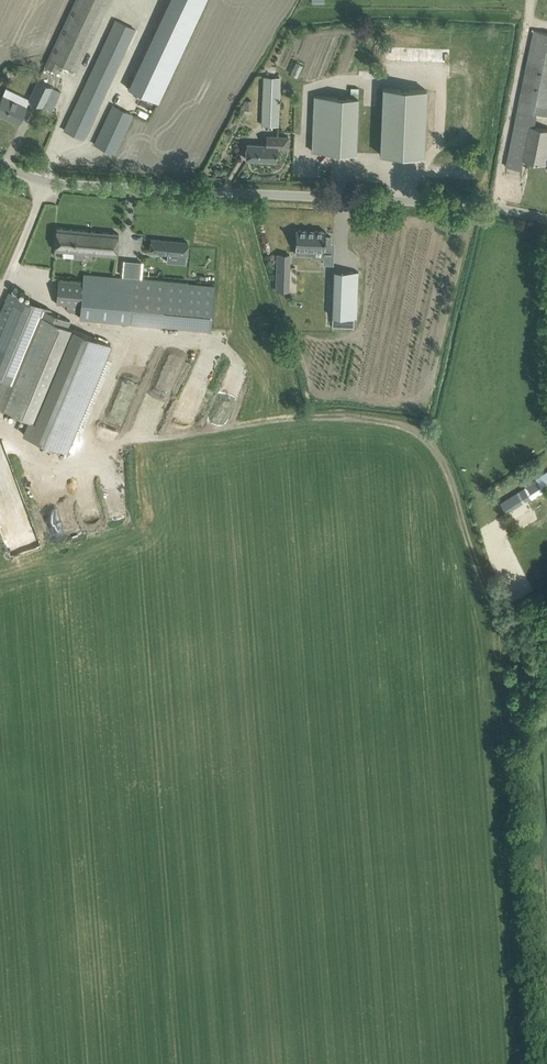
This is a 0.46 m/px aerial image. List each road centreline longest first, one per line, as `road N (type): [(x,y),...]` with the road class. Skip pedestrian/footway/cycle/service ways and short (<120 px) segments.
road 1 (unclassified): [(546,219),(472,204),(90,185),(0,163)]
road 2 (track): [(546,591),(517,608),(542,658),(521,671),(546,961)]

